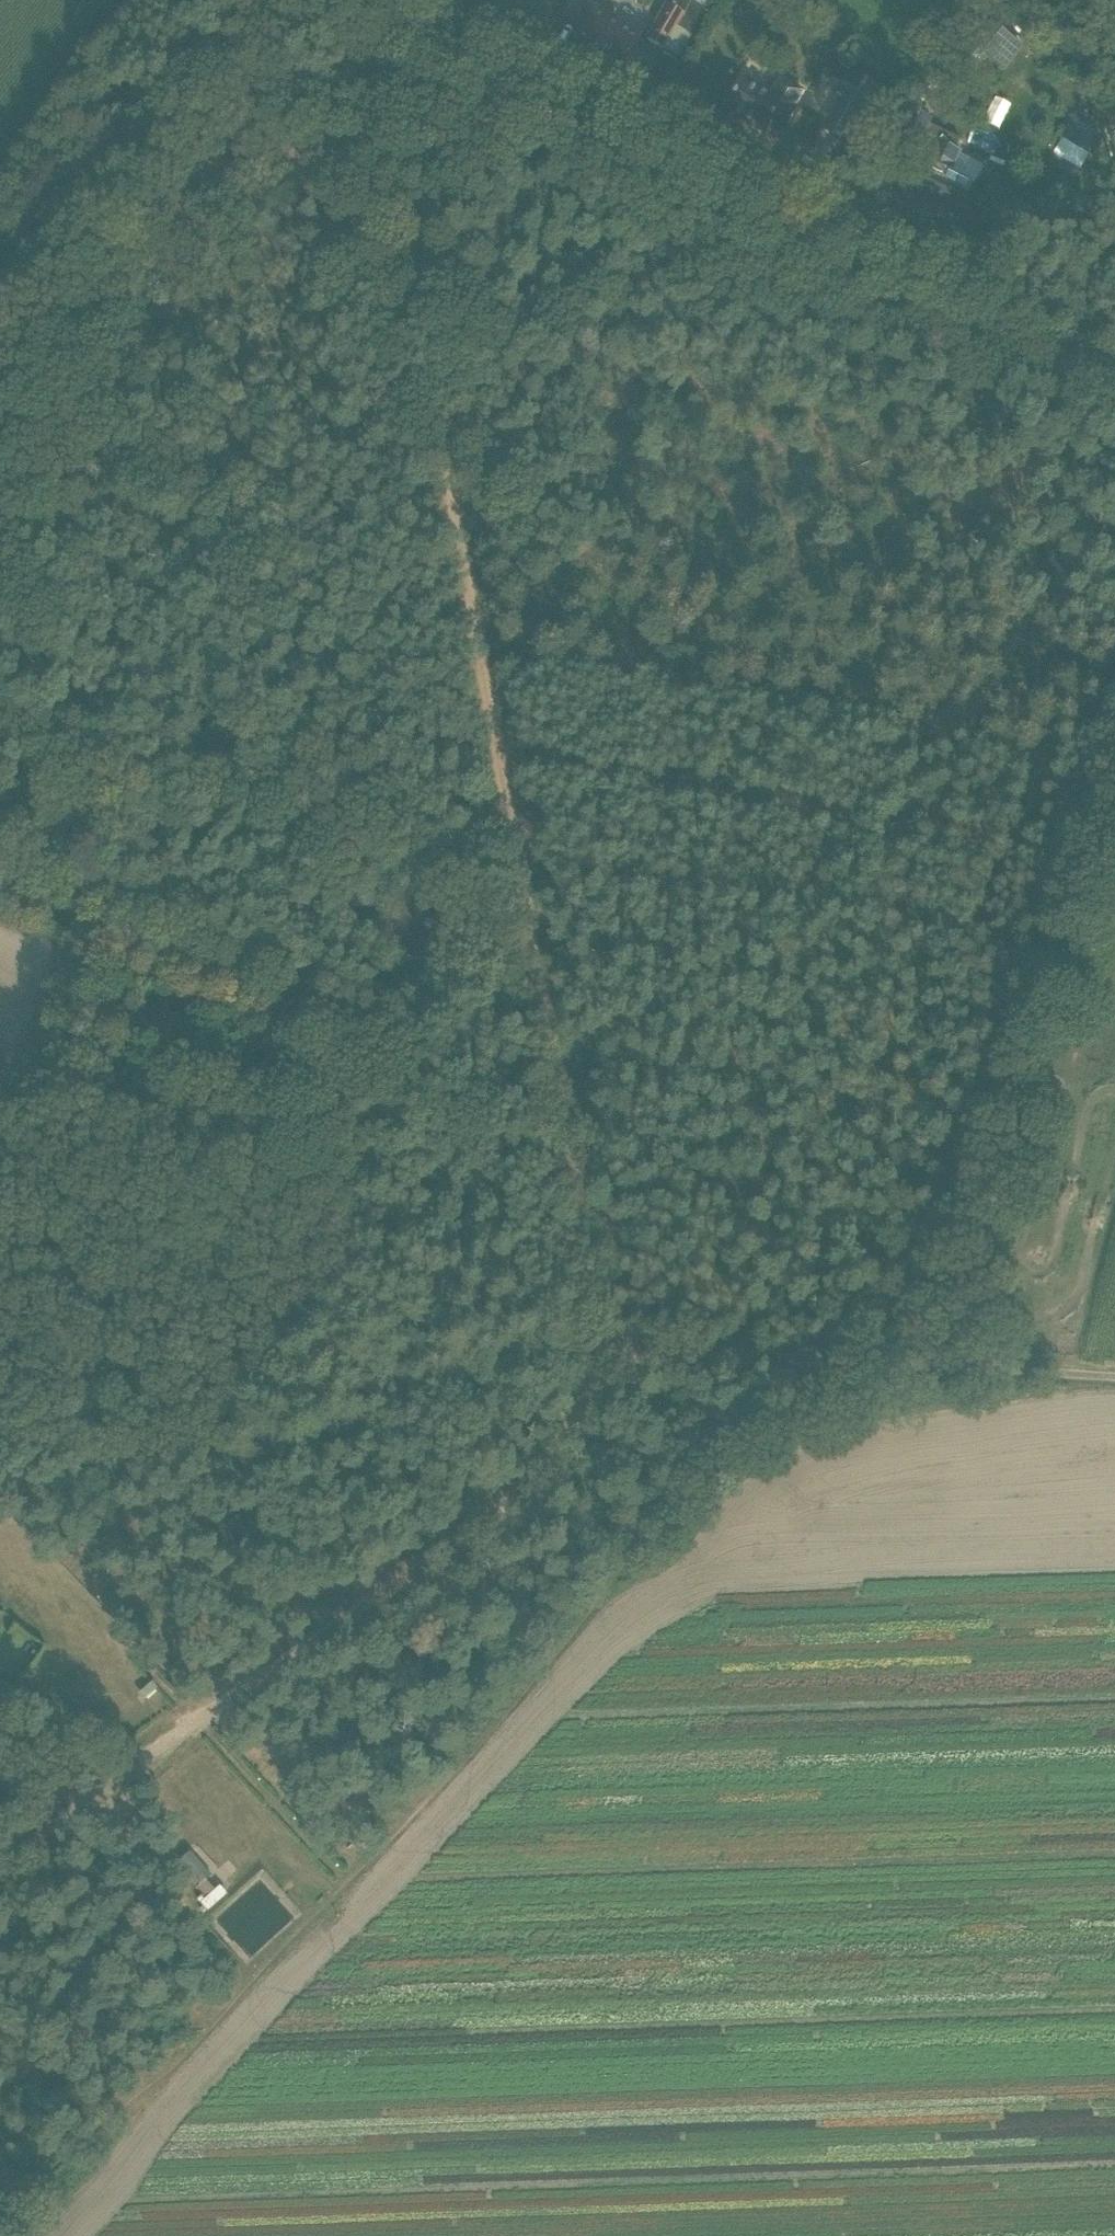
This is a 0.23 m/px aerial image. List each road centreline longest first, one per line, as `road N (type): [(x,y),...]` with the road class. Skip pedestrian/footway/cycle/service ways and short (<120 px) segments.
road 1 (track): [(584,1314),(515,884),(350,0)]
road 2 (track): [(770,1359),(661,1461),(553,1652),(29,2235)]
road 3 (unclassified): [(379,0),(778,241),(857,281),(1114,378)]
road 4 (track): [(584,1314),(584,1333),(523,1468),(0,1863)]
road 5 (track): [(0,1410),(208,1452),(433,1359),(584,1314)]
road 6 (track): [(1114,1377),(770,1359)]
road 7 (track): [(770,1359),(584,1314)]

